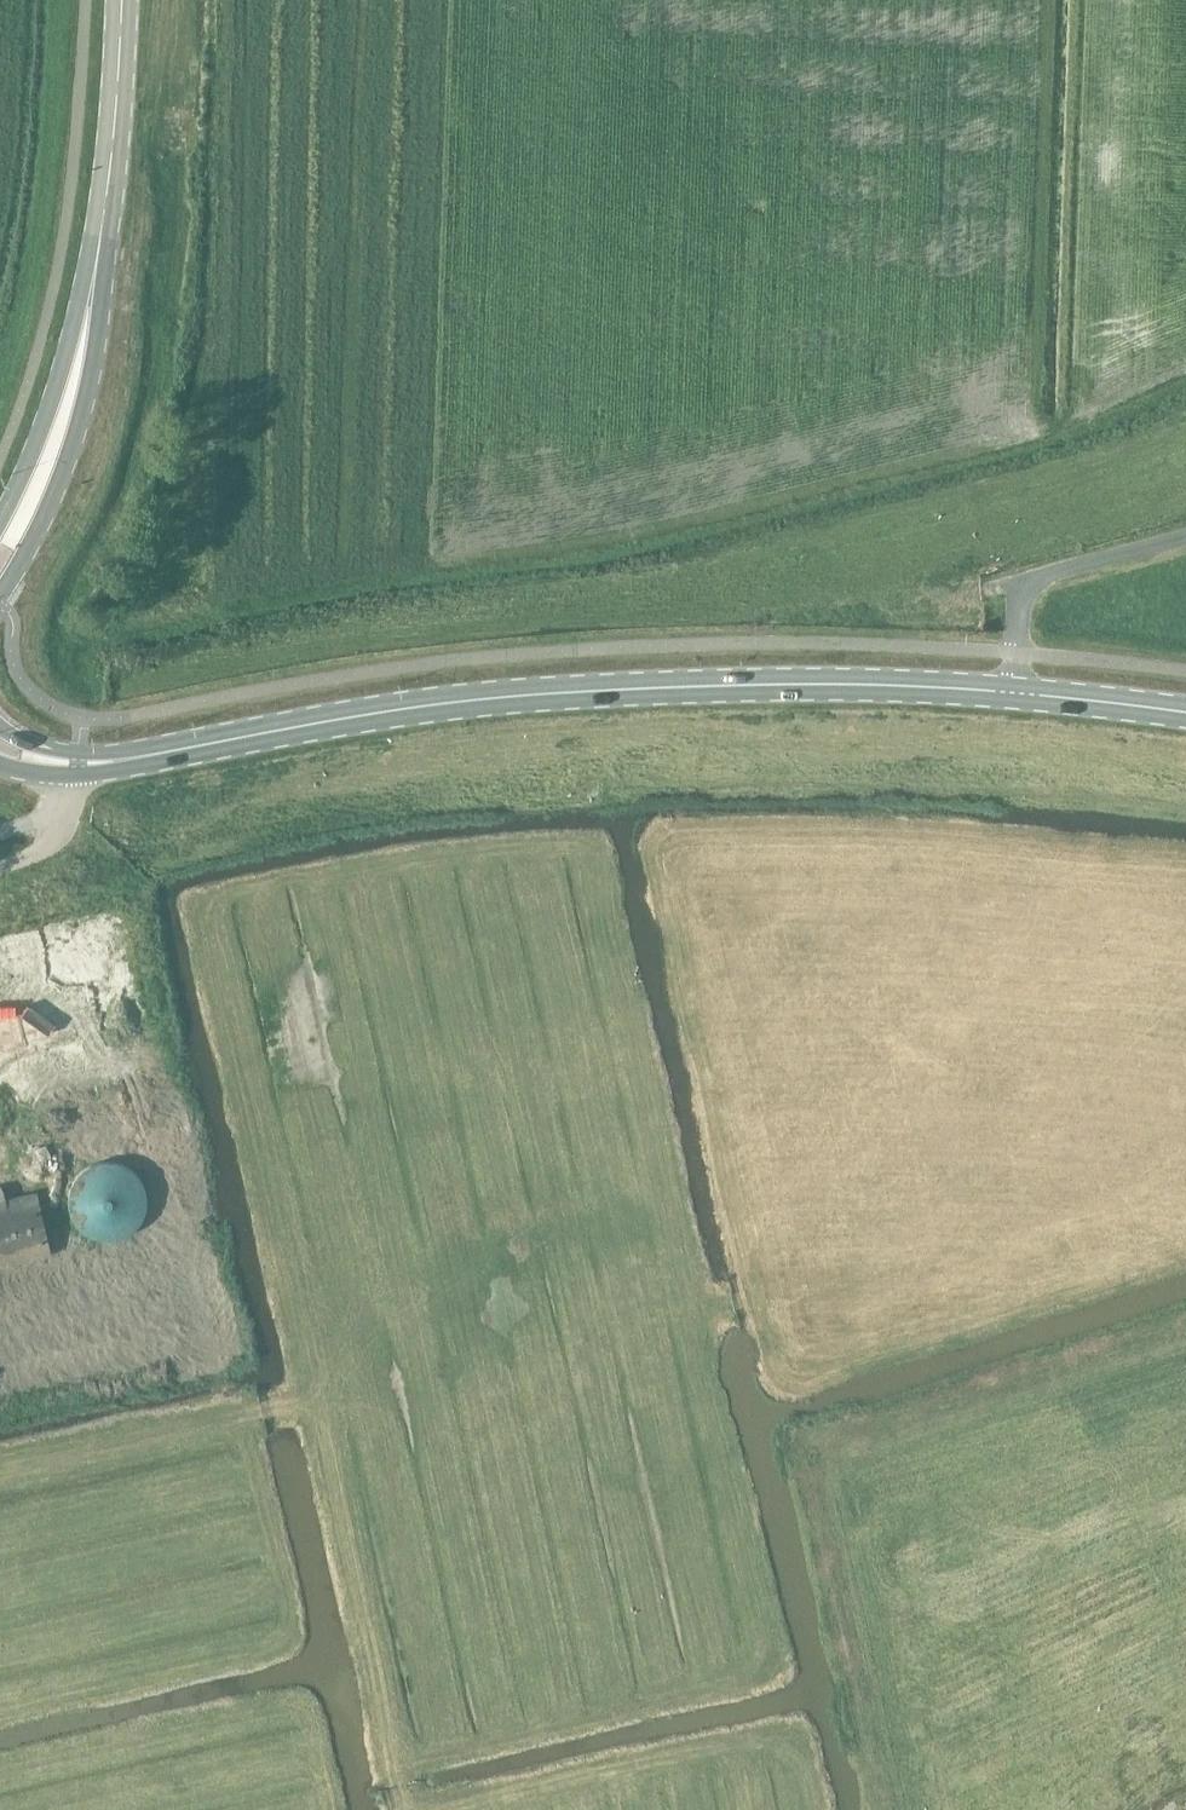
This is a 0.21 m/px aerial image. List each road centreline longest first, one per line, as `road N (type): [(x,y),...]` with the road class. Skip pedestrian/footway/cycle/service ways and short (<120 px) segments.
road 1 (primary): [(1185,711),(1013,691),(725,684),(464,701),(110,761),(54,763),(0,751)]
road 2 (secondary): [(0,557),(43,473),(74,382),(104,214),(122,0)]

